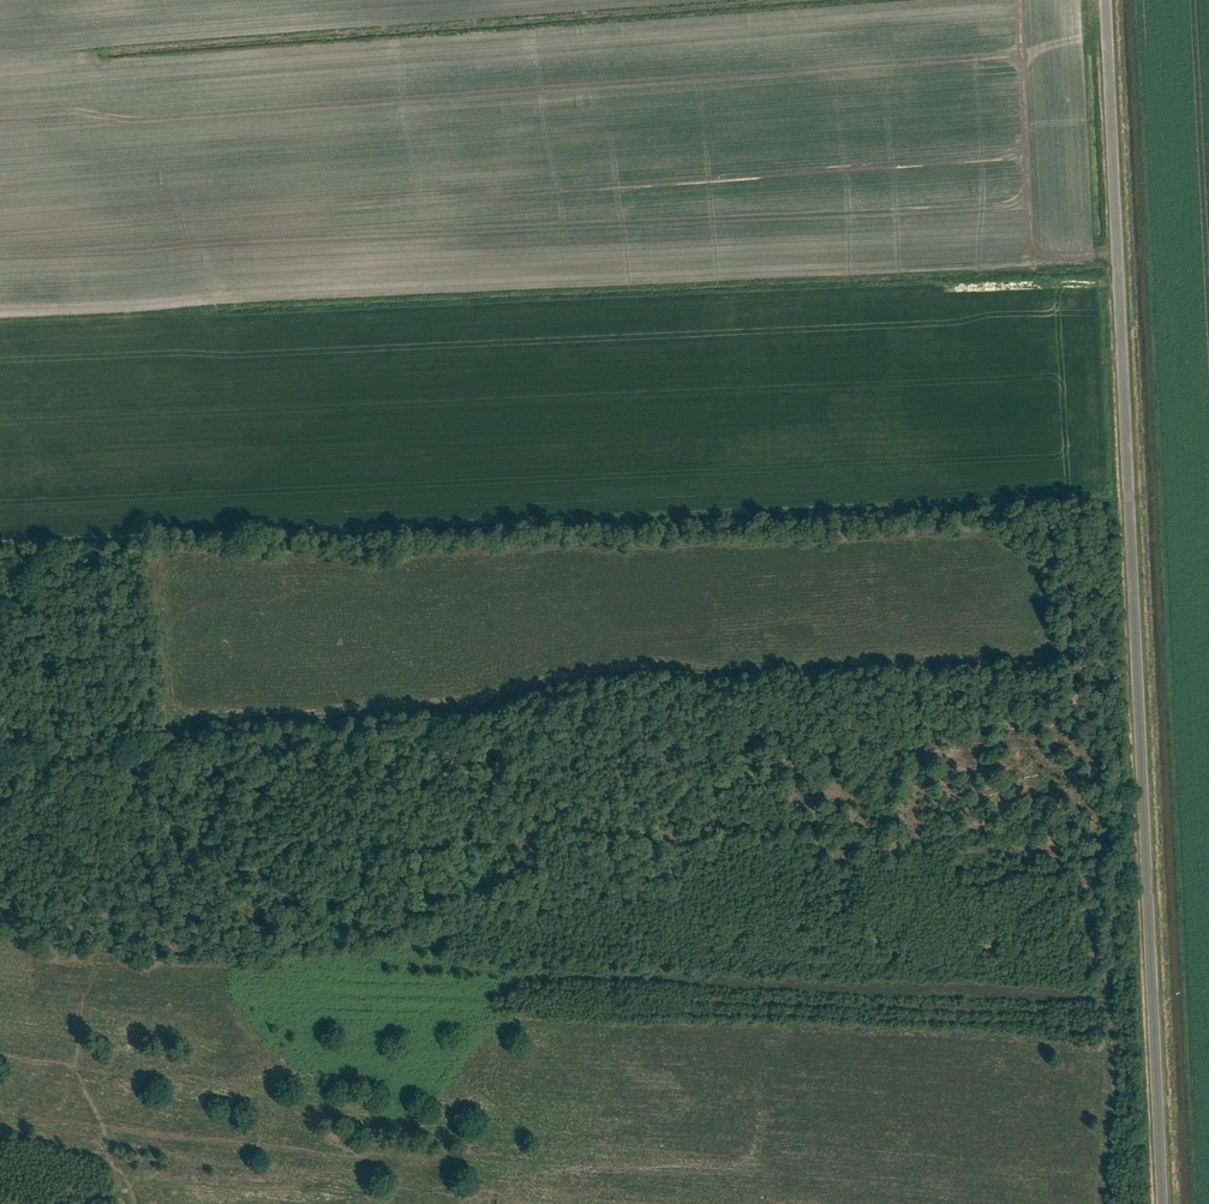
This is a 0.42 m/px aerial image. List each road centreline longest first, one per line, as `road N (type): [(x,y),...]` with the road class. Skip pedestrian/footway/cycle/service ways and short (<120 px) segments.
road 1 (unclassified): [(1163,1203),(1106,0)]

